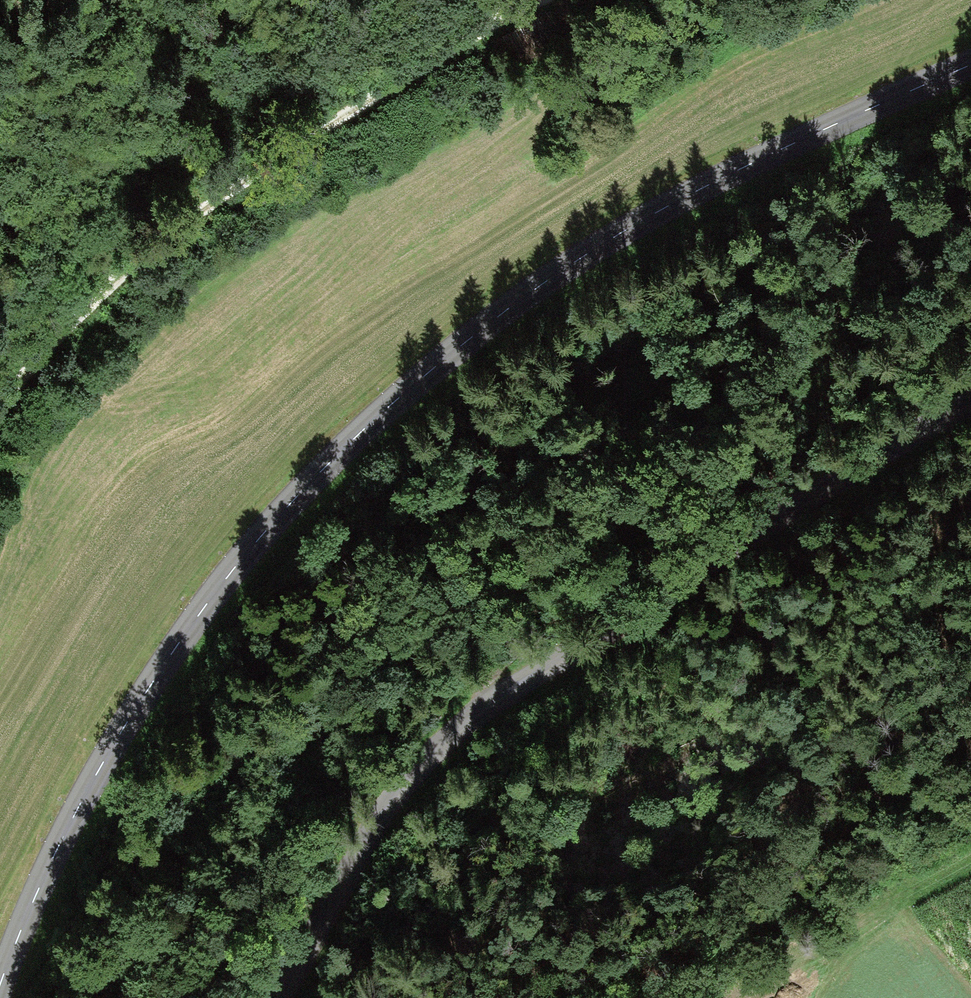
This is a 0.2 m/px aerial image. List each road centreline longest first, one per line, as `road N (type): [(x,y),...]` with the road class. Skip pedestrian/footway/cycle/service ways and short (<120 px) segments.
road 1 (tertiary): [(0,977),(28,903),(126,717),(312,474),(415,378),(532,290),(663,209),(970,66)]
road 2 (tertiary): [(265,997),(405,782),(454,726),(710,555),(970,396)]
road 3 (track): [(523,0),(225,193),(115,279),(0,397)]
road 4 (track): [(507,692),(510,657),(701,505),(970,320)]
road 5 (track): [(970,857),(744,997)]

